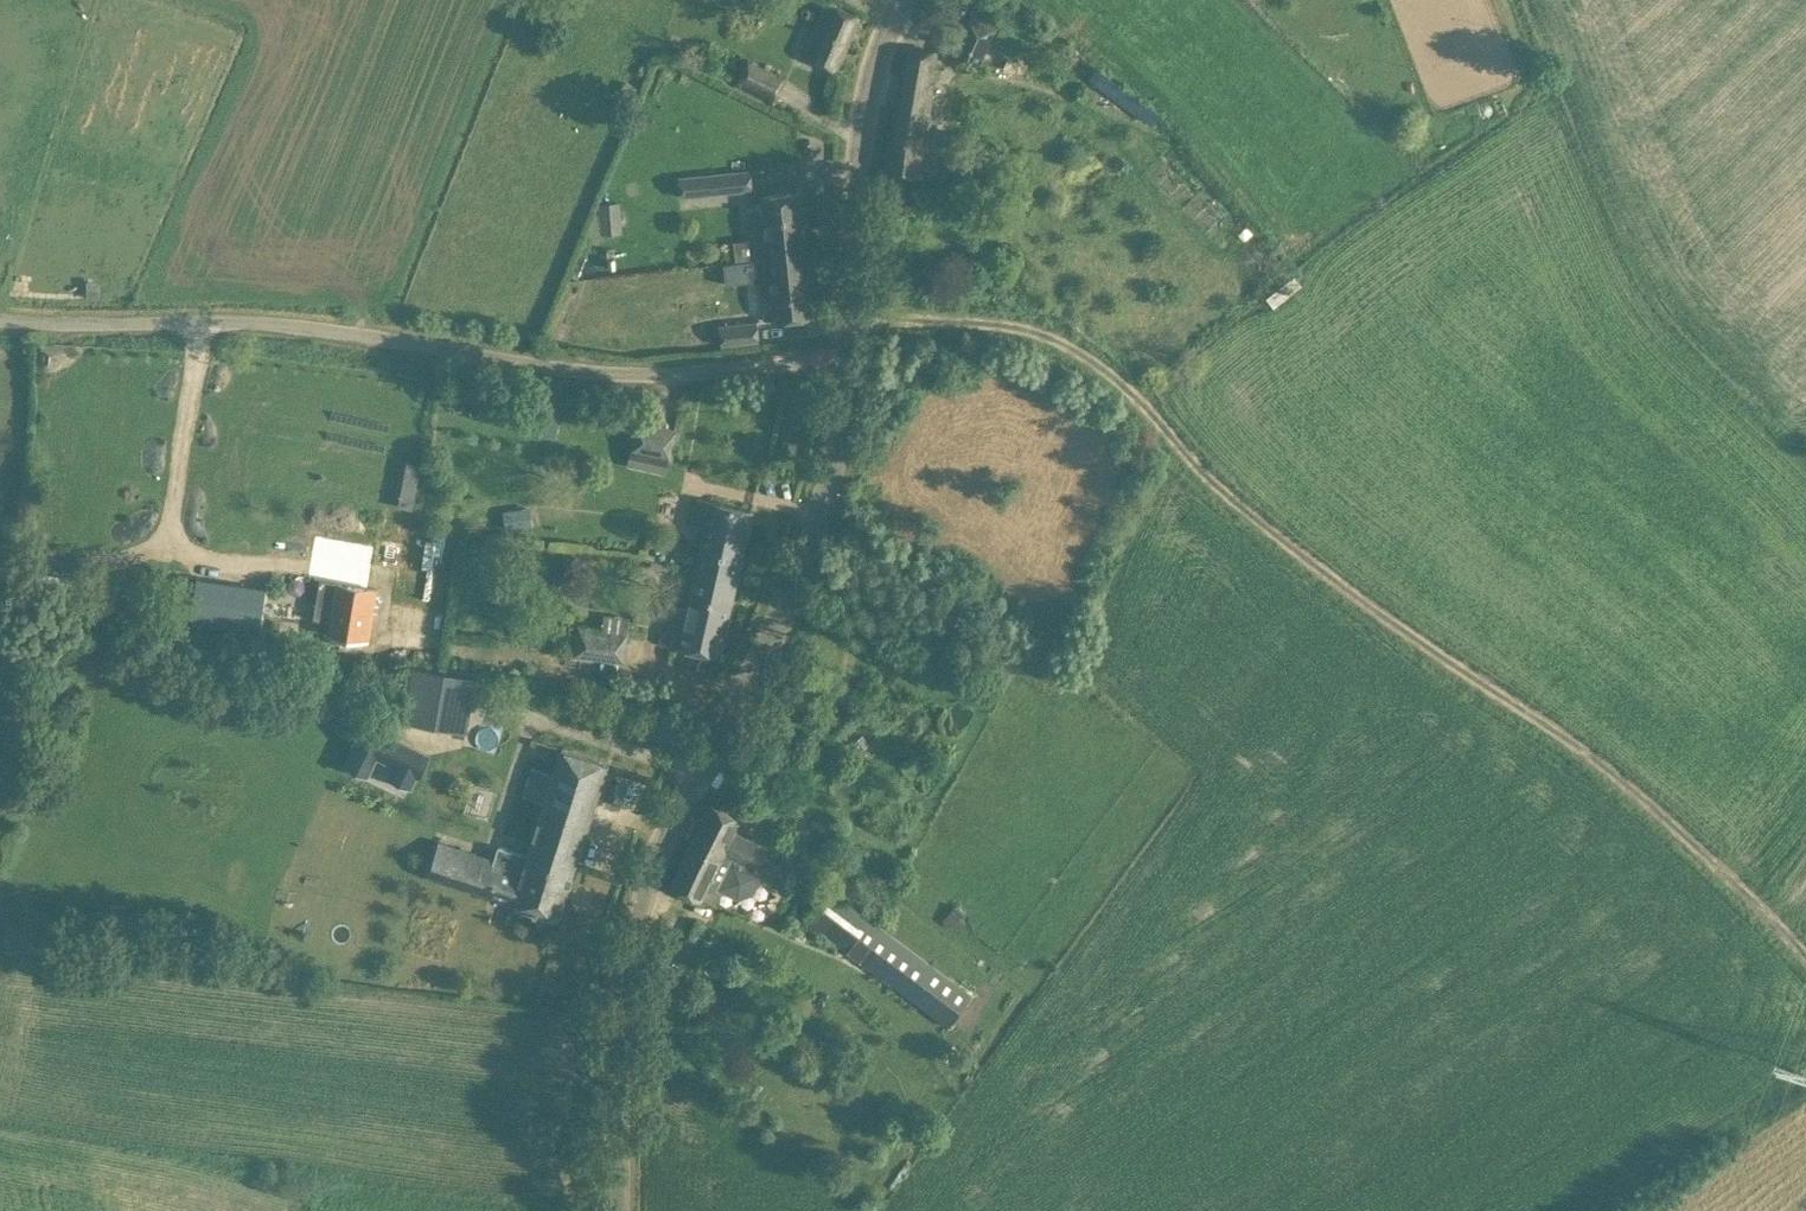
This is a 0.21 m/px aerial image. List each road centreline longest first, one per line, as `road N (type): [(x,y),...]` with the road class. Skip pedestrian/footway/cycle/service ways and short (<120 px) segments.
road 1 (track): [(852,320),(1001,323),(1051,335),(1108,370),(1189,451),(1491,692),(1581,750),(1726,872),(1805,959)]
road 2 (tertiary): [(851,357),(823,499),(744,690),(642,895),(619,1000),(622,1210)]
road 3 (unclassified): [(0,319),(330,329),(578,371),(681,374),(851,357)]
road 4 (tertiary): [(851,357),(860,135),(878,56),(903,0)]

